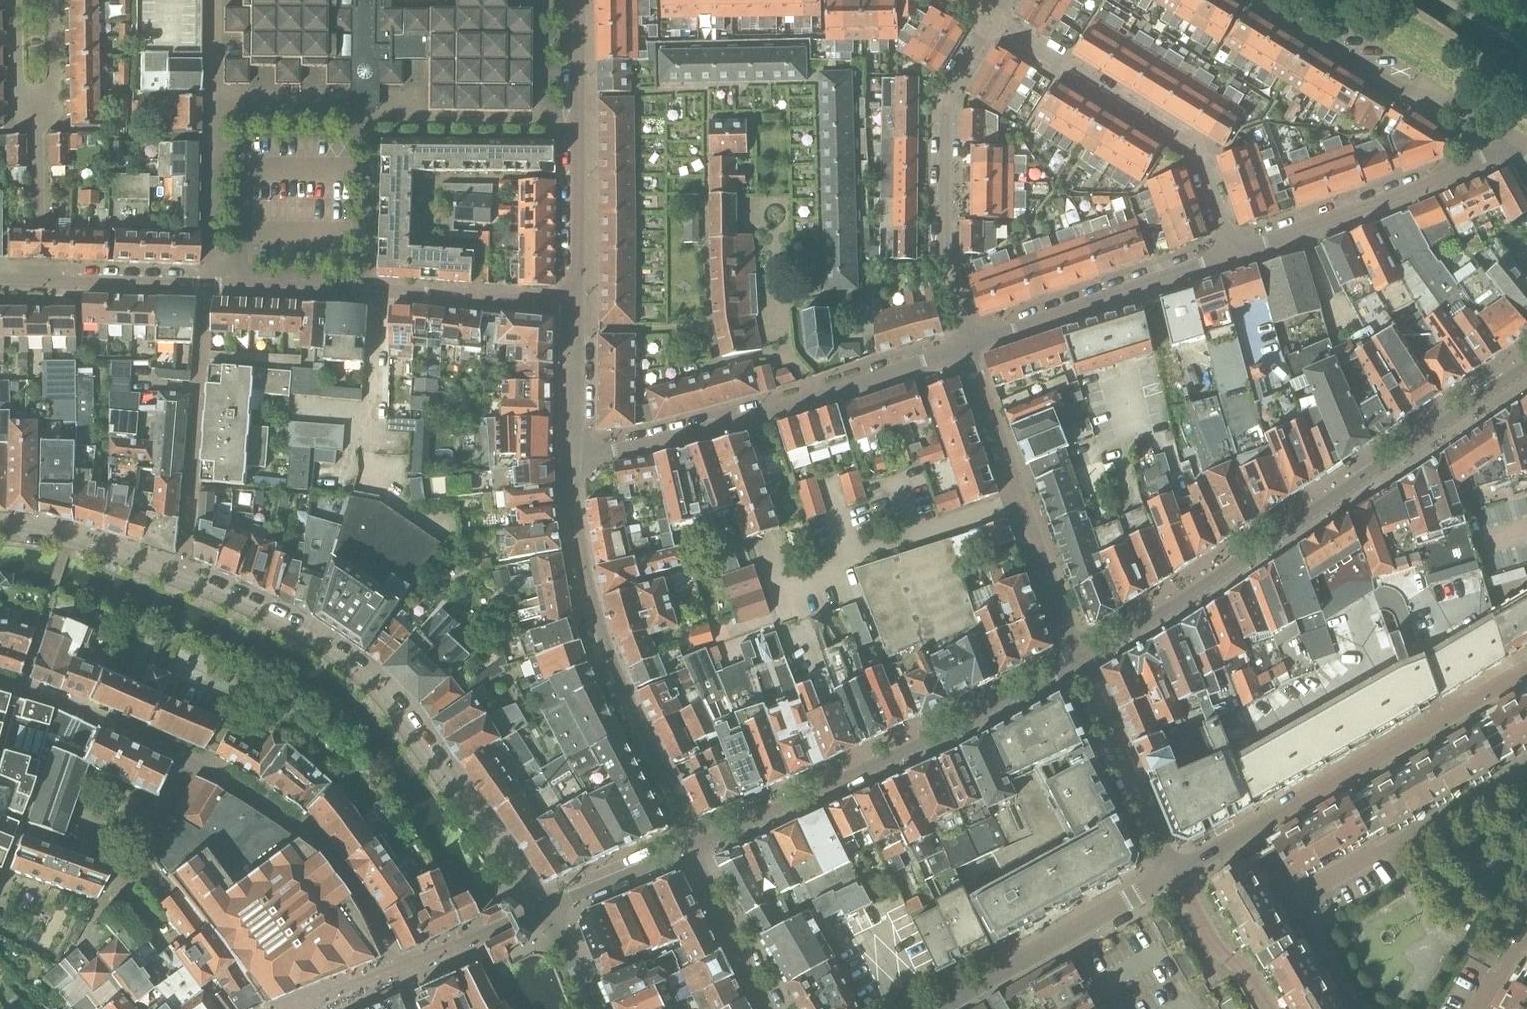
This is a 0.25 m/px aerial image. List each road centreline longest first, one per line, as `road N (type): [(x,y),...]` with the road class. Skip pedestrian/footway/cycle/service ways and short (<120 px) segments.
road 1 (residential): [(1526,368),(1171,609),(1082,660)]
road 2 (residential): [(543,910),(357,671),(283,624),(177,578)]
road 3 (residential): [(1082,660),(695,845)]
road 4 (residential): [(695,845),(599,627),(578,514),(576,455)]
road 5 (residential): [(1173,873),(1526,672)]
road 6 (residential): [(965,347),(756,418),(576,455)]
road 7 (residential): [(209,284),(575,302)]
road 8 (residential): [(1233,256),(1197,152),(989,21)]
road 9 (residential): [(965,347),(945,254),(945,96),(989,21)]
road 10 (residential): [(398,976),(366,903),(327,852),(285,814),(198,758)]
road 11 (residential): [(575,302),(579,0)]
road 12 (residential): [(177,578),(209,284)]
road 13 (residential): [(1266,0),(1511,144)]
road 14 (residential): [(965,347),(1233,256)]
road 15 (residential): [(934,1008),(1173,873)]
road 16 (residential): [(1526,765),(1316,890),(1302,900),(1302,912)]
road 17 (residential): [(1021,501),(785,578)]
road 18 (residential): [(1082,660),(1173,873)]
road 19 (residential): [(1303,232),(1476,167),(1511,144)]
road 20 (residential): [(0,679),(198,758)]
road 21 (residential): [(177,578),(68,539),(0,527)]
road 22 (residential): [(695,845),(773,1008)]
road 23 (residential): [(37,278),(209,284)]
road 24 (residential): [(1271,1008),(1248,971),(1219,954),(1173,873)]
road 25 (residential): [(1082,660),(1021,501)]
road 26 (residential): [(695,845),(543,910)]
road 27 (residential): [(1021,501),(965,347)]
road 28 (residential): [(543,910),(398,976)]
road 29 (residential): [(576,455),(575,302)]
road 30 (residential): [(198,758),(119,885)]

